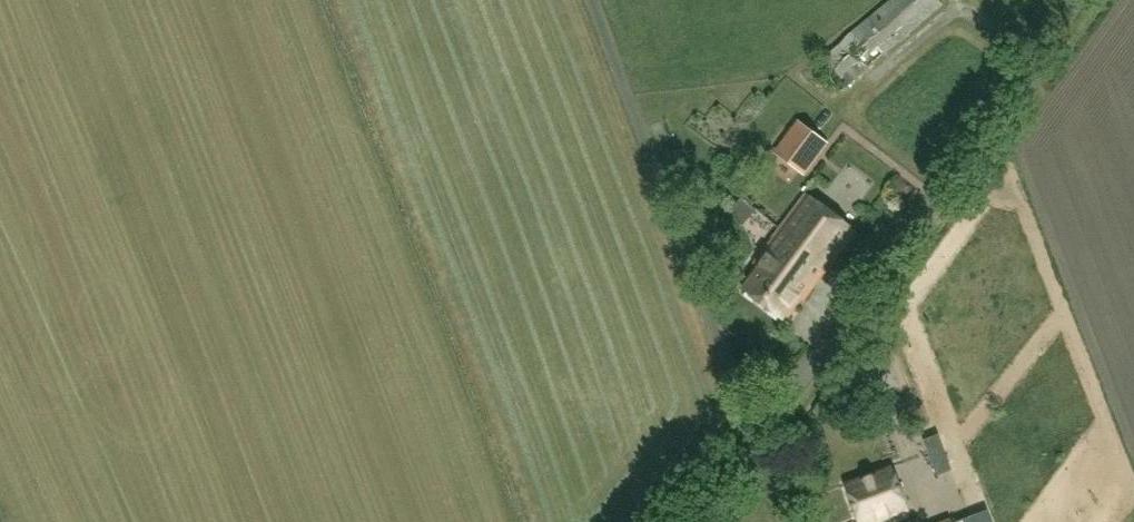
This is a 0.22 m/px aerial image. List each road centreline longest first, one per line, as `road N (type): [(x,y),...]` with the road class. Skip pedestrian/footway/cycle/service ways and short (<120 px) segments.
road 1 (unclassified): [(693,521),(1079,0)]

